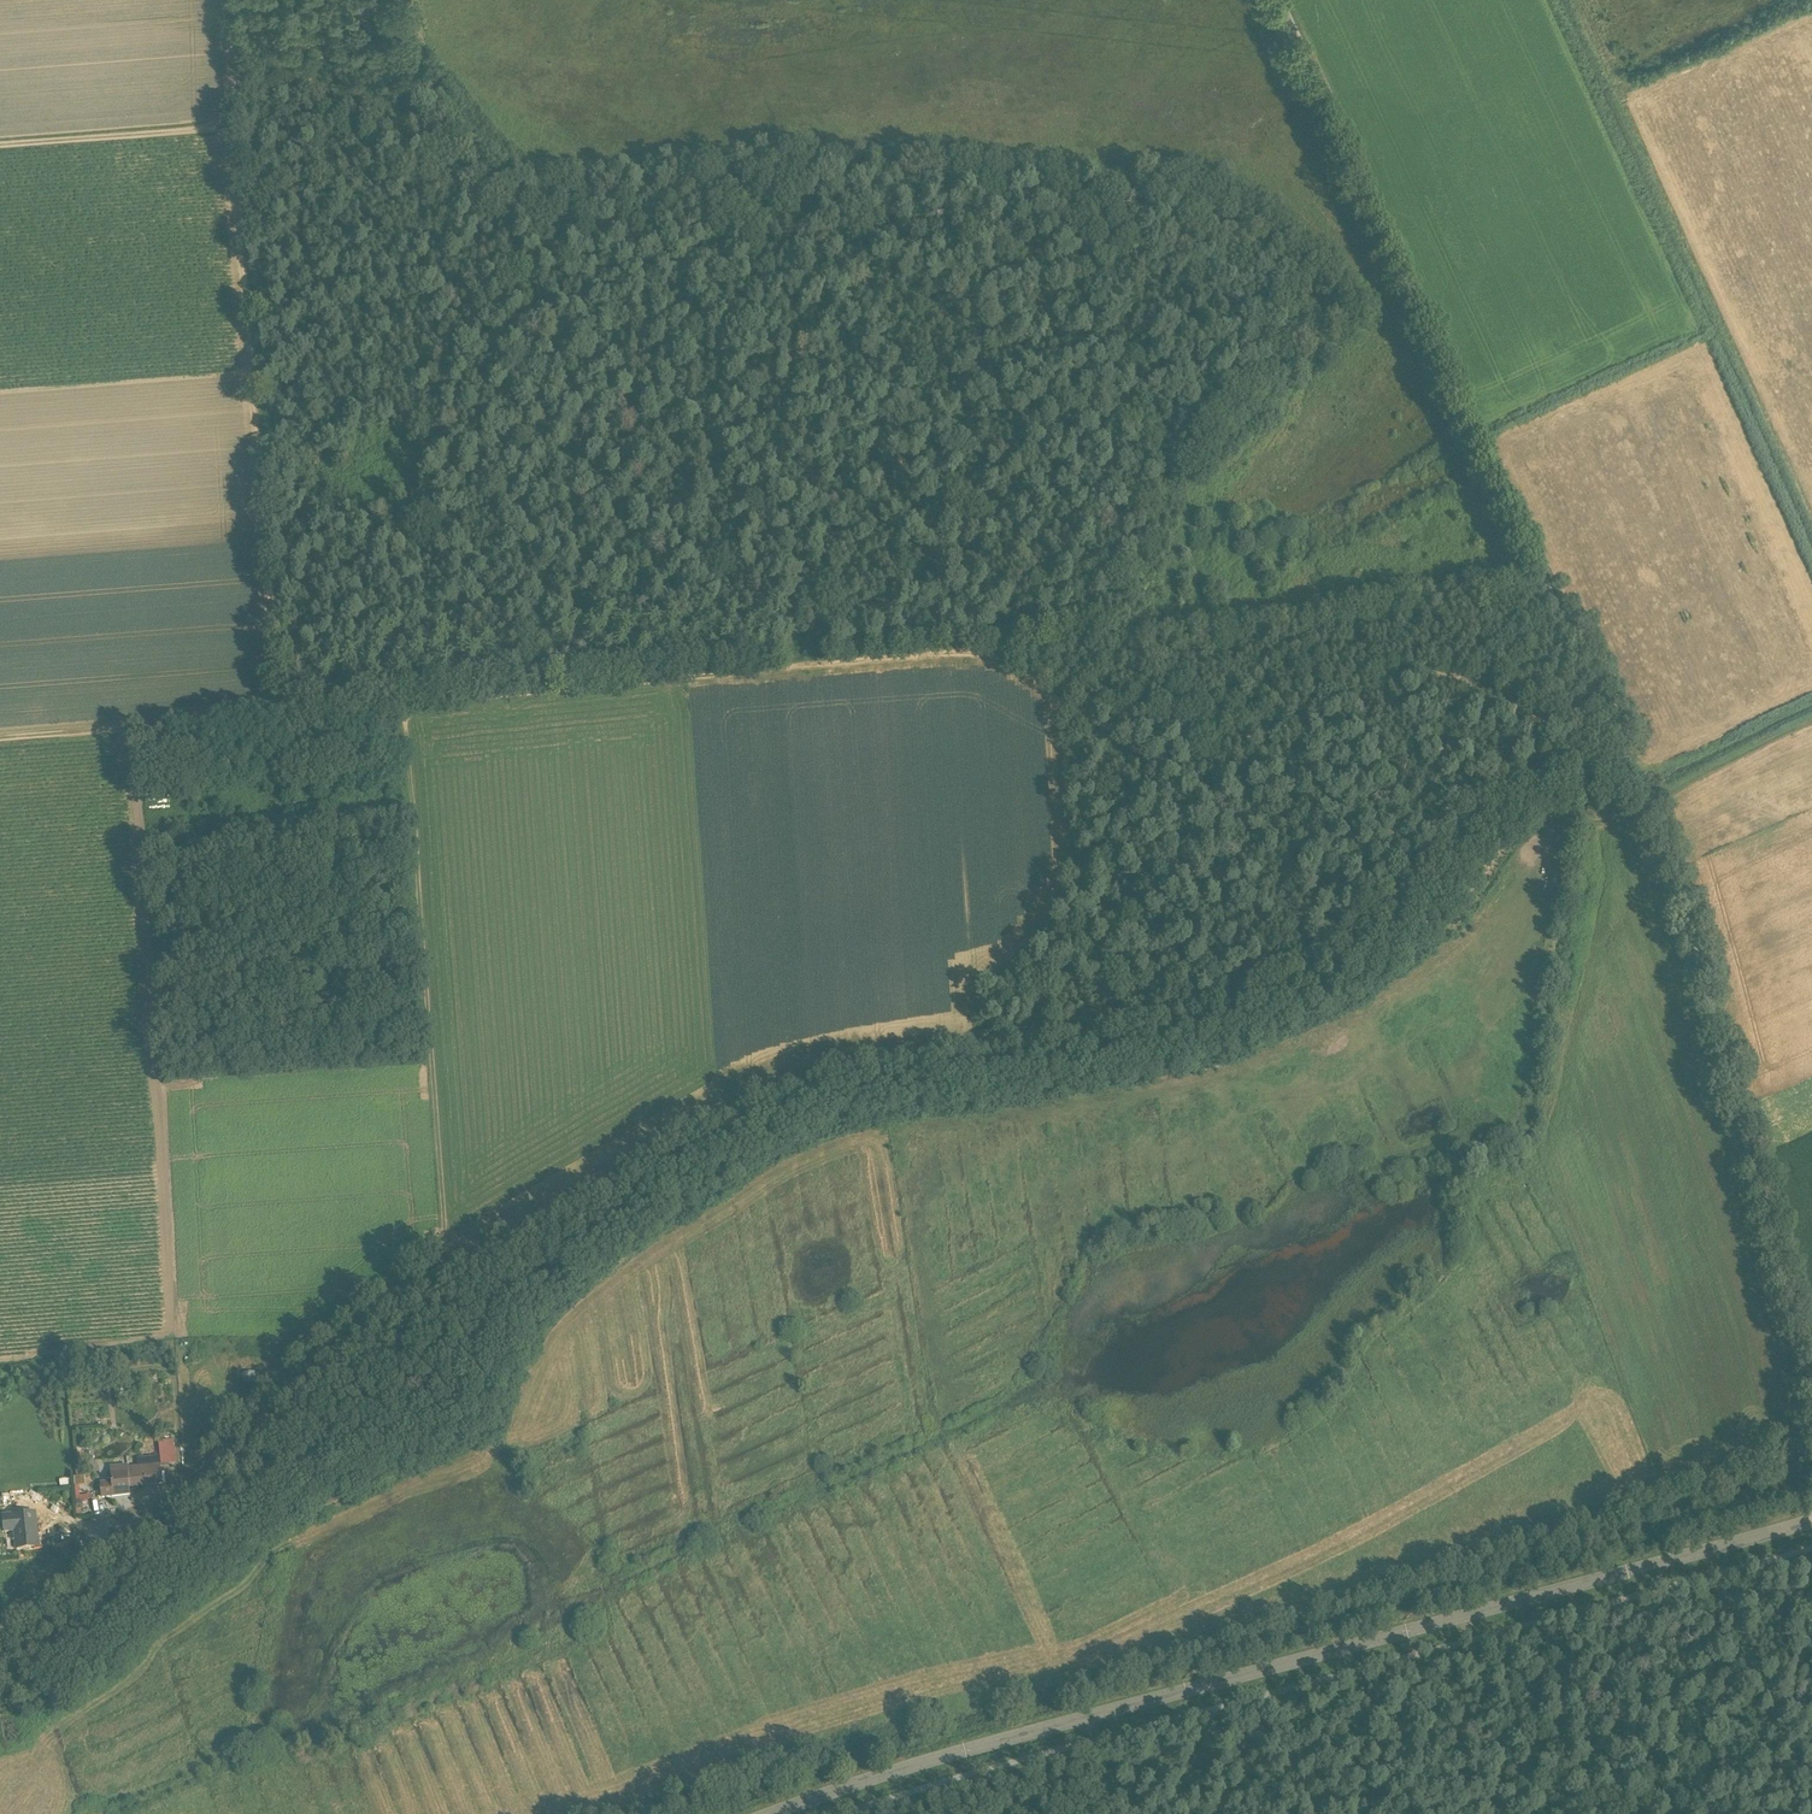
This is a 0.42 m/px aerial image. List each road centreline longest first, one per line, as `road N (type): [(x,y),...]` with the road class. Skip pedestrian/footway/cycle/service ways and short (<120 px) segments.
road 1 (unclassified): [(1811,1366),(1684,878),(1285,0)]
road 2 (track): [(1616,719),(1549,730),(1478,682),(1436,677),(1289,722),(1166,731),(1057,700),(977,654),(405,703)]
road 3 (tertiary): [(781,1813),(885,1775),(1811,1522)]
road 4 (track): [(192,1465),(452,1252),(405,703)]
road 5 (track): [(274,718),(242,100),(229,0)]
road 6 (track): [(1574,0),(1811,517)]
road 7 (track): [(274,718),(0,742)]
road 8 (track): [(0,147),(199,131),(242,100)]
road 9 (unclassified): [(0,1627),(192,1465)]
road 10 (track): [(1811,725),(1650,801)]
road 11 (track): [(382,11),(242,100)]

